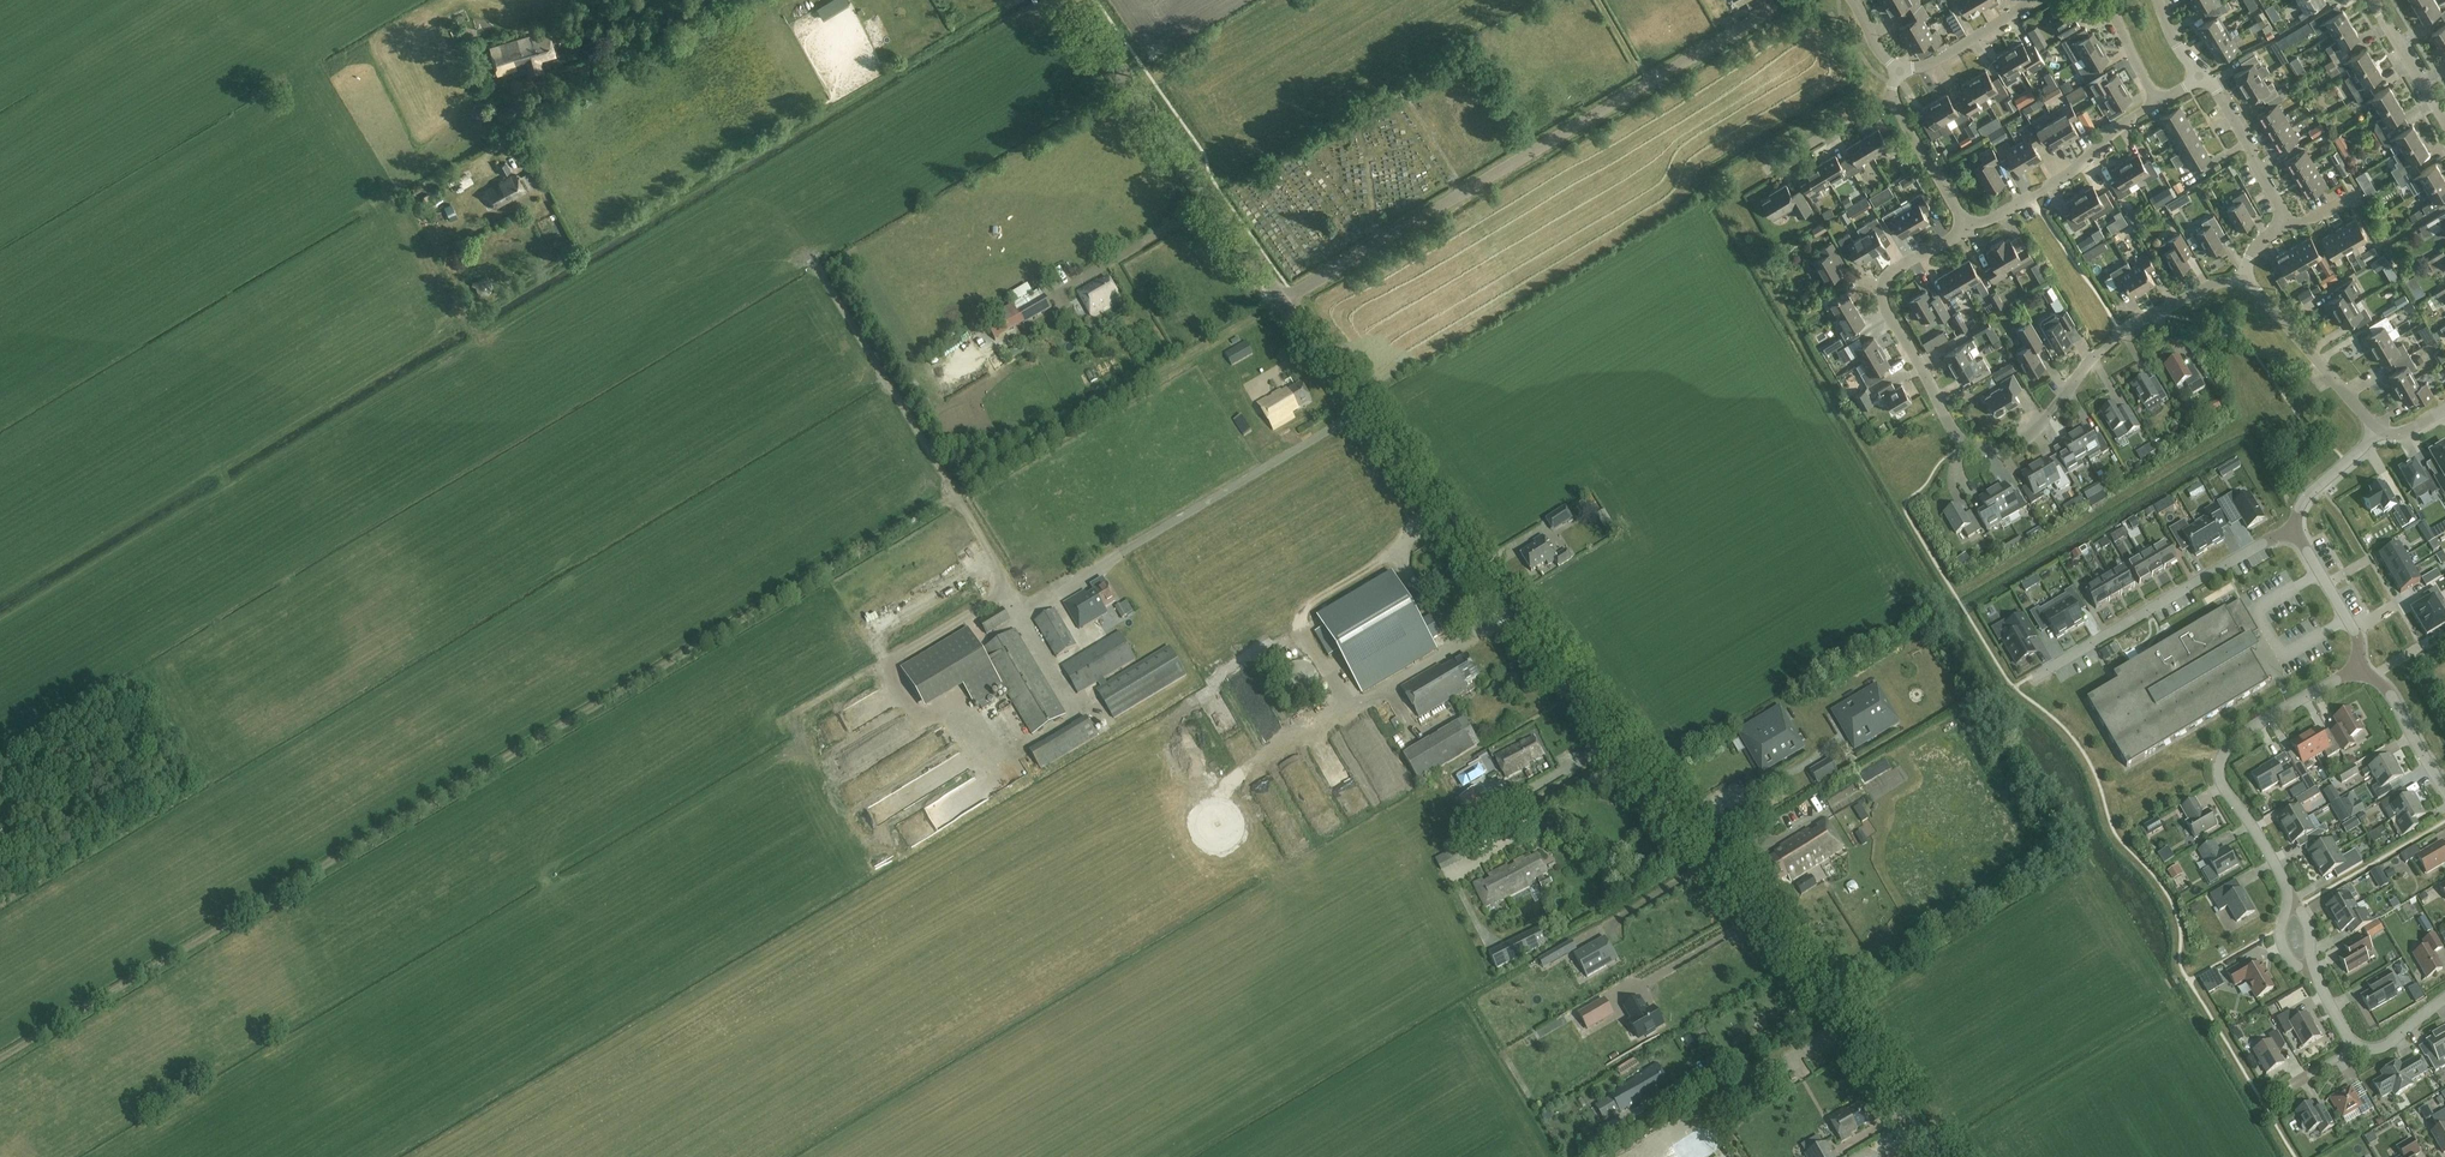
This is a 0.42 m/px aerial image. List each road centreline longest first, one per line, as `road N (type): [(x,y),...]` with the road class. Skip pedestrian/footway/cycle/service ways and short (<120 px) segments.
road 1 (track): [(1348,711),(1295,631),(1195,702),(419,1156)]
road 2 (track): [(0,1061),(958,495)]
road 3 (tertiary): [(1939,1156),(1760,917),(1553,670),(1284,300)]
road 4 (residential): [(2240,271),(2119,332),(2086,362),(2044,422),(1993,450),(1949,426),(1882,297),(1896,268),(1966,230)]
road 5 (residential): [(1284,300),(1789,0)]
road 6 (track): [(820,270),(1026,605)]
road 7 (tertiary): [(1284,300),(1067,0)]
road 8 (residential): [(2289,897),(2223,786),(2222,759),(2261,722),(2358,673)]
road 9 (residential): [(2294,526),(2038,674)]
road 10 (track): [(511,140),(748,0)]
road 11 (residential): [(1966,230),(2033,198),(2156,104)]
road 12 (residential): [(2376,434),(2240,271)]
road 13 (track): [(1627,760),(1530,815),(1454,876)]
road 14 (residential): [(2282,222),(2214,86),(2199,78)]
road 15 (residential): [(2358,673),(2358,638),(2294,526)]
road 16 (residential): [(1966,230),(1893,95)]
road 17 (residential): [(2030,0),(1957,50),(1916,70),(1897,68)]
road 18 (track): [(578,75),(706,0)]
road 19 (residential): [(2444,789),(2389,692),(2358,673)]
road 20 (residential): [(1767,169),(1893,95)]
road 21 (track): [(1587,936),(1714,864)]
road 22 (residential): [(2444,124),(2372,0)]
road 23 (track): [(1828,1007),(1708,1077)]
road 24 (residential): [(2294,526),(2309,492),(2376,434)]

